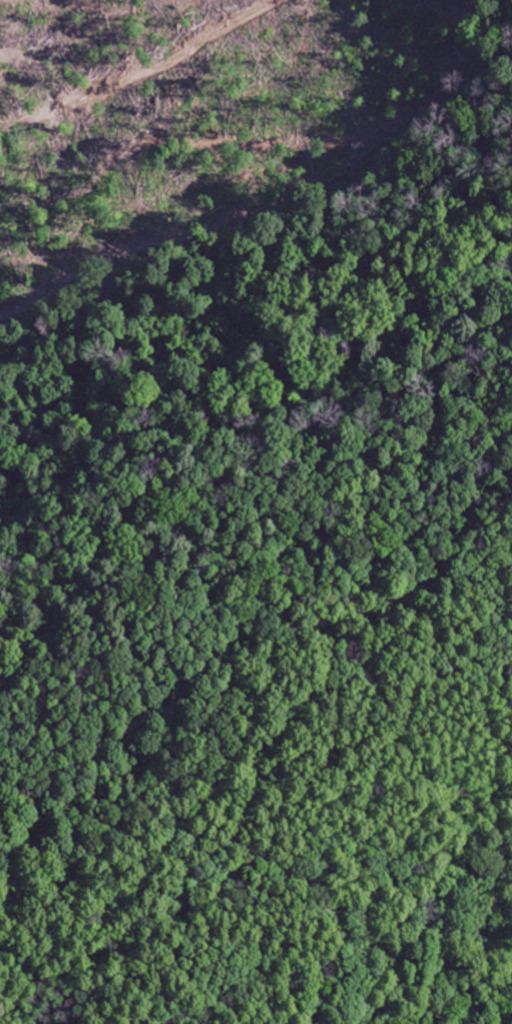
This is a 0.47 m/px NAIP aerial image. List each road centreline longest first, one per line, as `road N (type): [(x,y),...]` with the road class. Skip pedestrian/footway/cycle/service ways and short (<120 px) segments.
road 1 (residential): [(0,803),(251,637),(511,548)]

